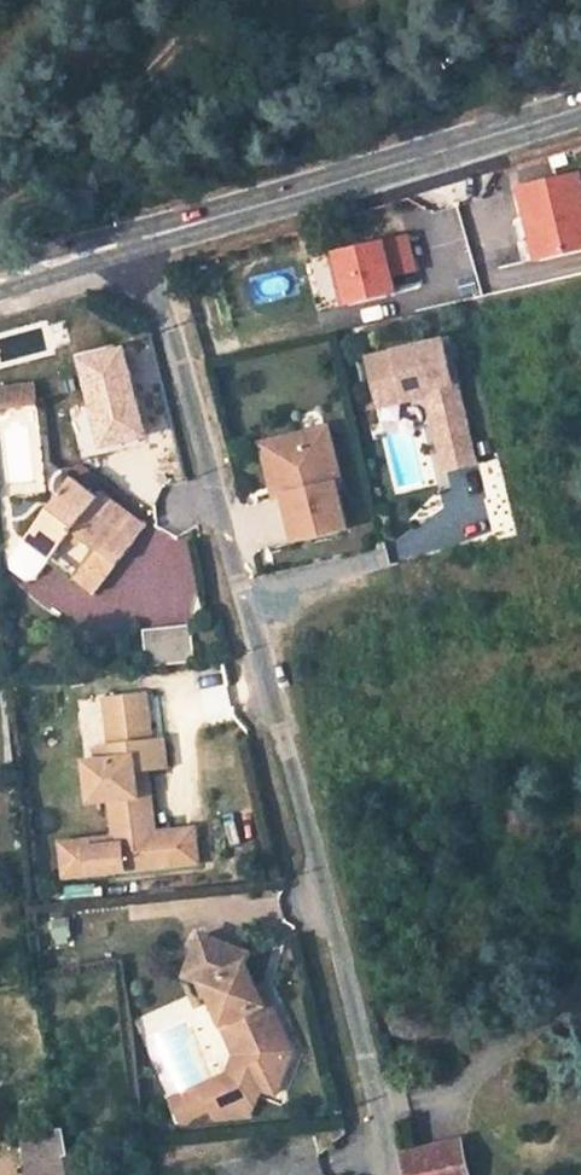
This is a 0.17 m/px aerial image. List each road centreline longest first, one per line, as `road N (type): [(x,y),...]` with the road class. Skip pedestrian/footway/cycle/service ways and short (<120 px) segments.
road 1 (residential): [(141,237),(390,1174)]
road 2 (tertiary): [(141,237),(580,106)]
road 3 (tertiary): [(0,292),(141,237)]
road 4 (tertiary): [(141,237),(0,261)]

